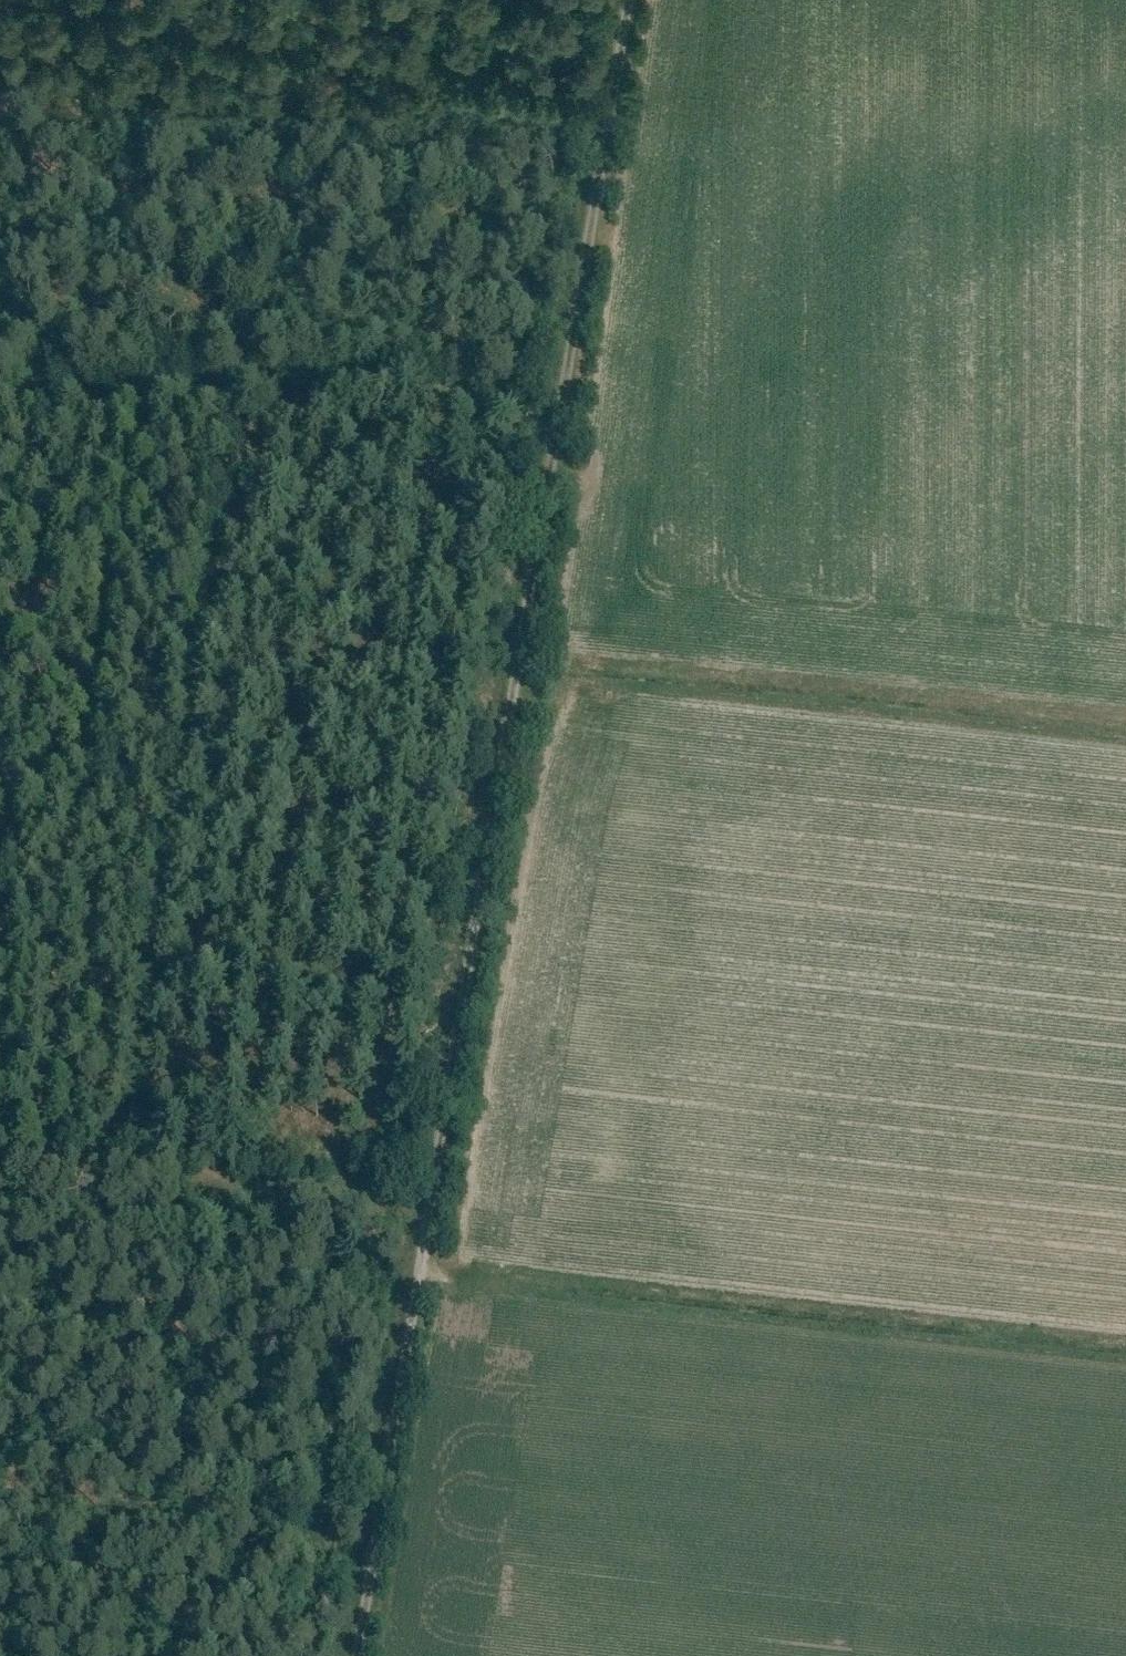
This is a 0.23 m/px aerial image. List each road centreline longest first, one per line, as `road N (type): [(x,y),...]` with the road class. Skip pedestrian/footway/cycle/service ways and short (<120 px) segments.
road 1 (track): [(628,0),(348,1655)]

